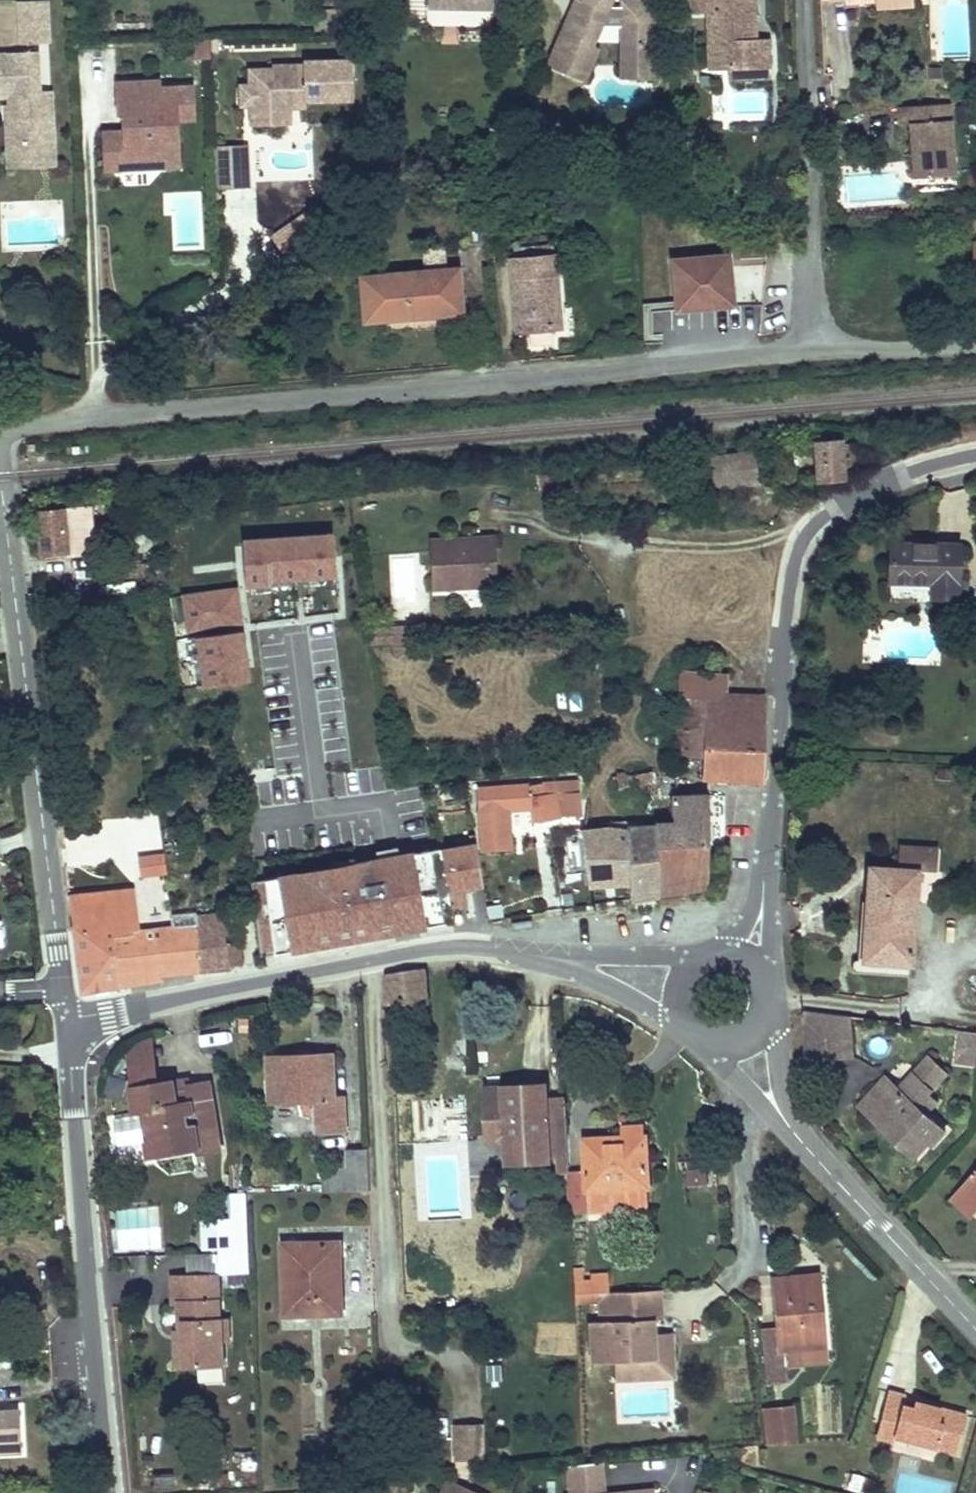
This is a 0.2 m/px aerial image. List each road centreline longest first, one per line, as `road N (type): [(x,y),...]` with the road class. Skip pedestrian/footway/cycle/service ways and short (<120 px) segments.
road 1 (residential): [(0,430),(811,355)]
road 2 (unclassified): [(975,453),(850,501),(800,548),(763,894)]
road 3 (residential): [(550,960),(449,947),(66,1025)]
road 4 (residential): [(6,522),(62,989)]
road 5 (residential): [(66,1025),(112,1492)]
road 6 (residential): [(803,0),(811,355)]
road 7 (residential): [(788,1125),(975,1329)]
road 8 (residential): [(811,355),(975,347)]
road 9 (residential): [(705,958),(550,960)]
road 10 (residential): [(550,960),(683,1025)]
road 11 (residential): [(788,1125),(769,1002)]

